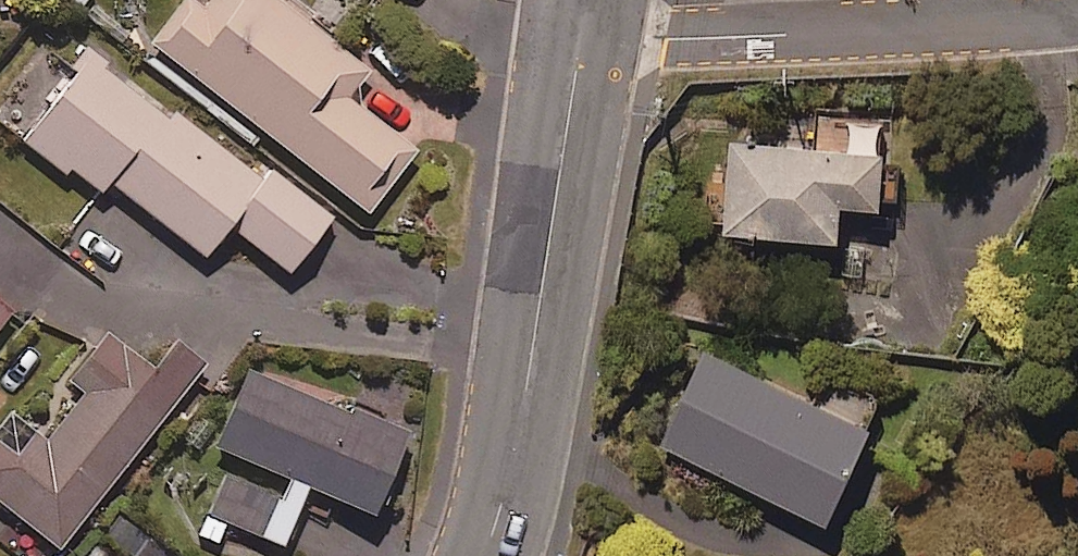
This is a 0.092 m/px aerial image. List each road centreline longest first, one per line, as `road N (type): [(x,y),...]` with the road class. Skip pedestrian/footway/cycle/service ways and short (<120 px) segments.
road 1 (secondary): [(484,555),(519,429),(585,30)]
road 2 (residential): [(1077,17),(652,40),(585,30)]

